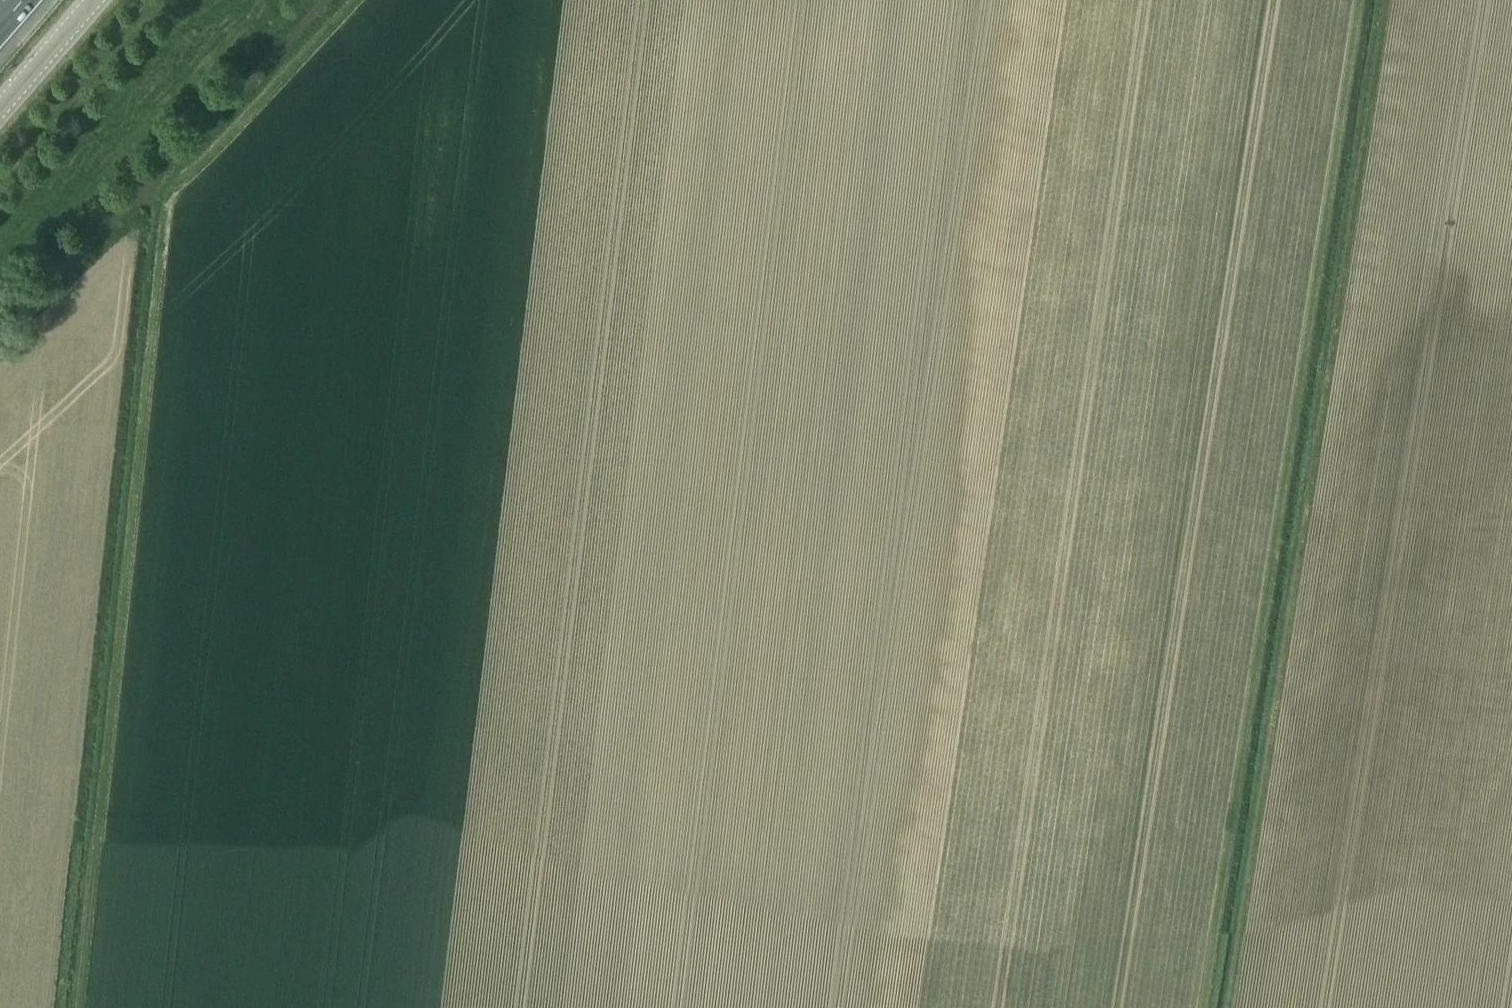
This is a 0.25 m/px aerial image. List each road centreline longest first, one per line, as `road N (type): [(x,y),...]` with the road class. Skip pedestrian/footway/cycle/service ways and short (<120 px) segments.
road 1 (unclassified): [(0,107),(93,0)]

